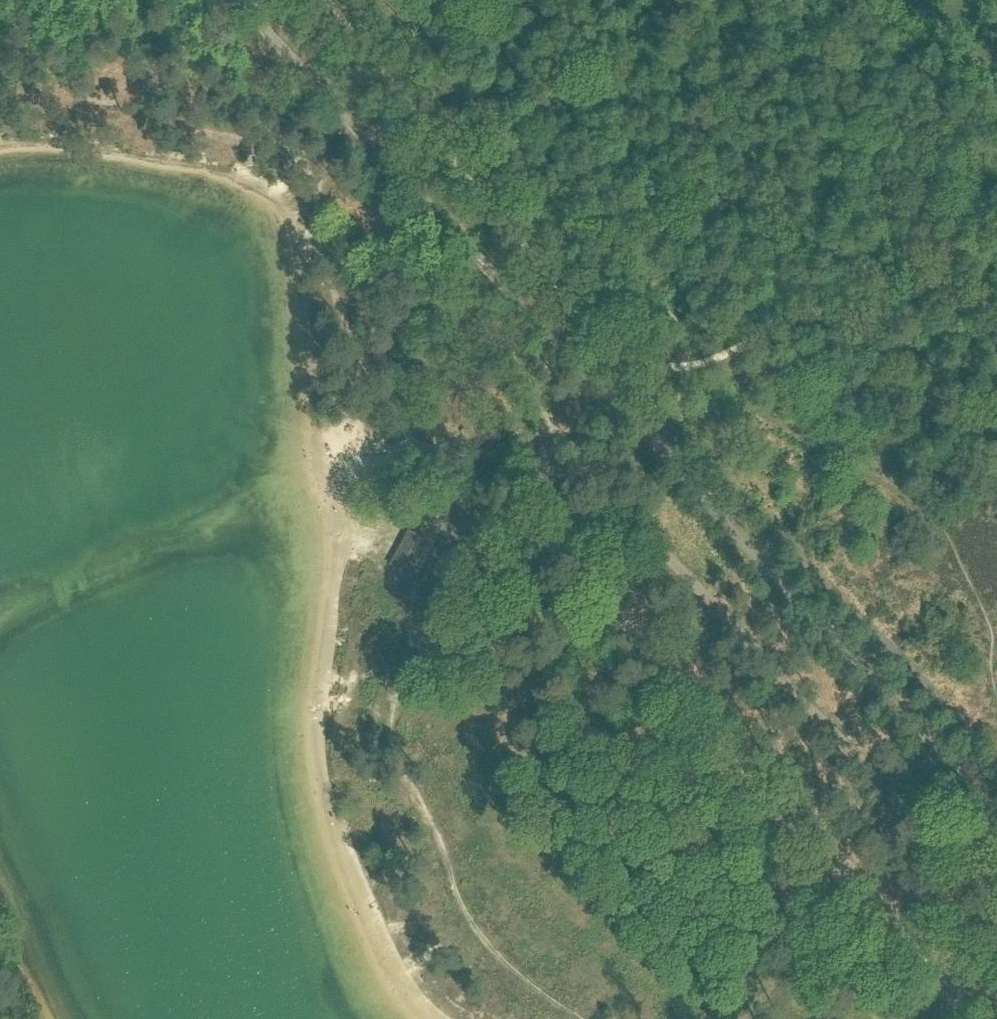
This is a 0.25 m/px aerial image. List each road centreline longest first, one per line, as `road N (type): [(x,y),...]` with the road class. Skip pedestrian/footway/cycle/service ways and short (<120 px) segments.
road 1 (unclassified): [(996,815),(238,0)]

